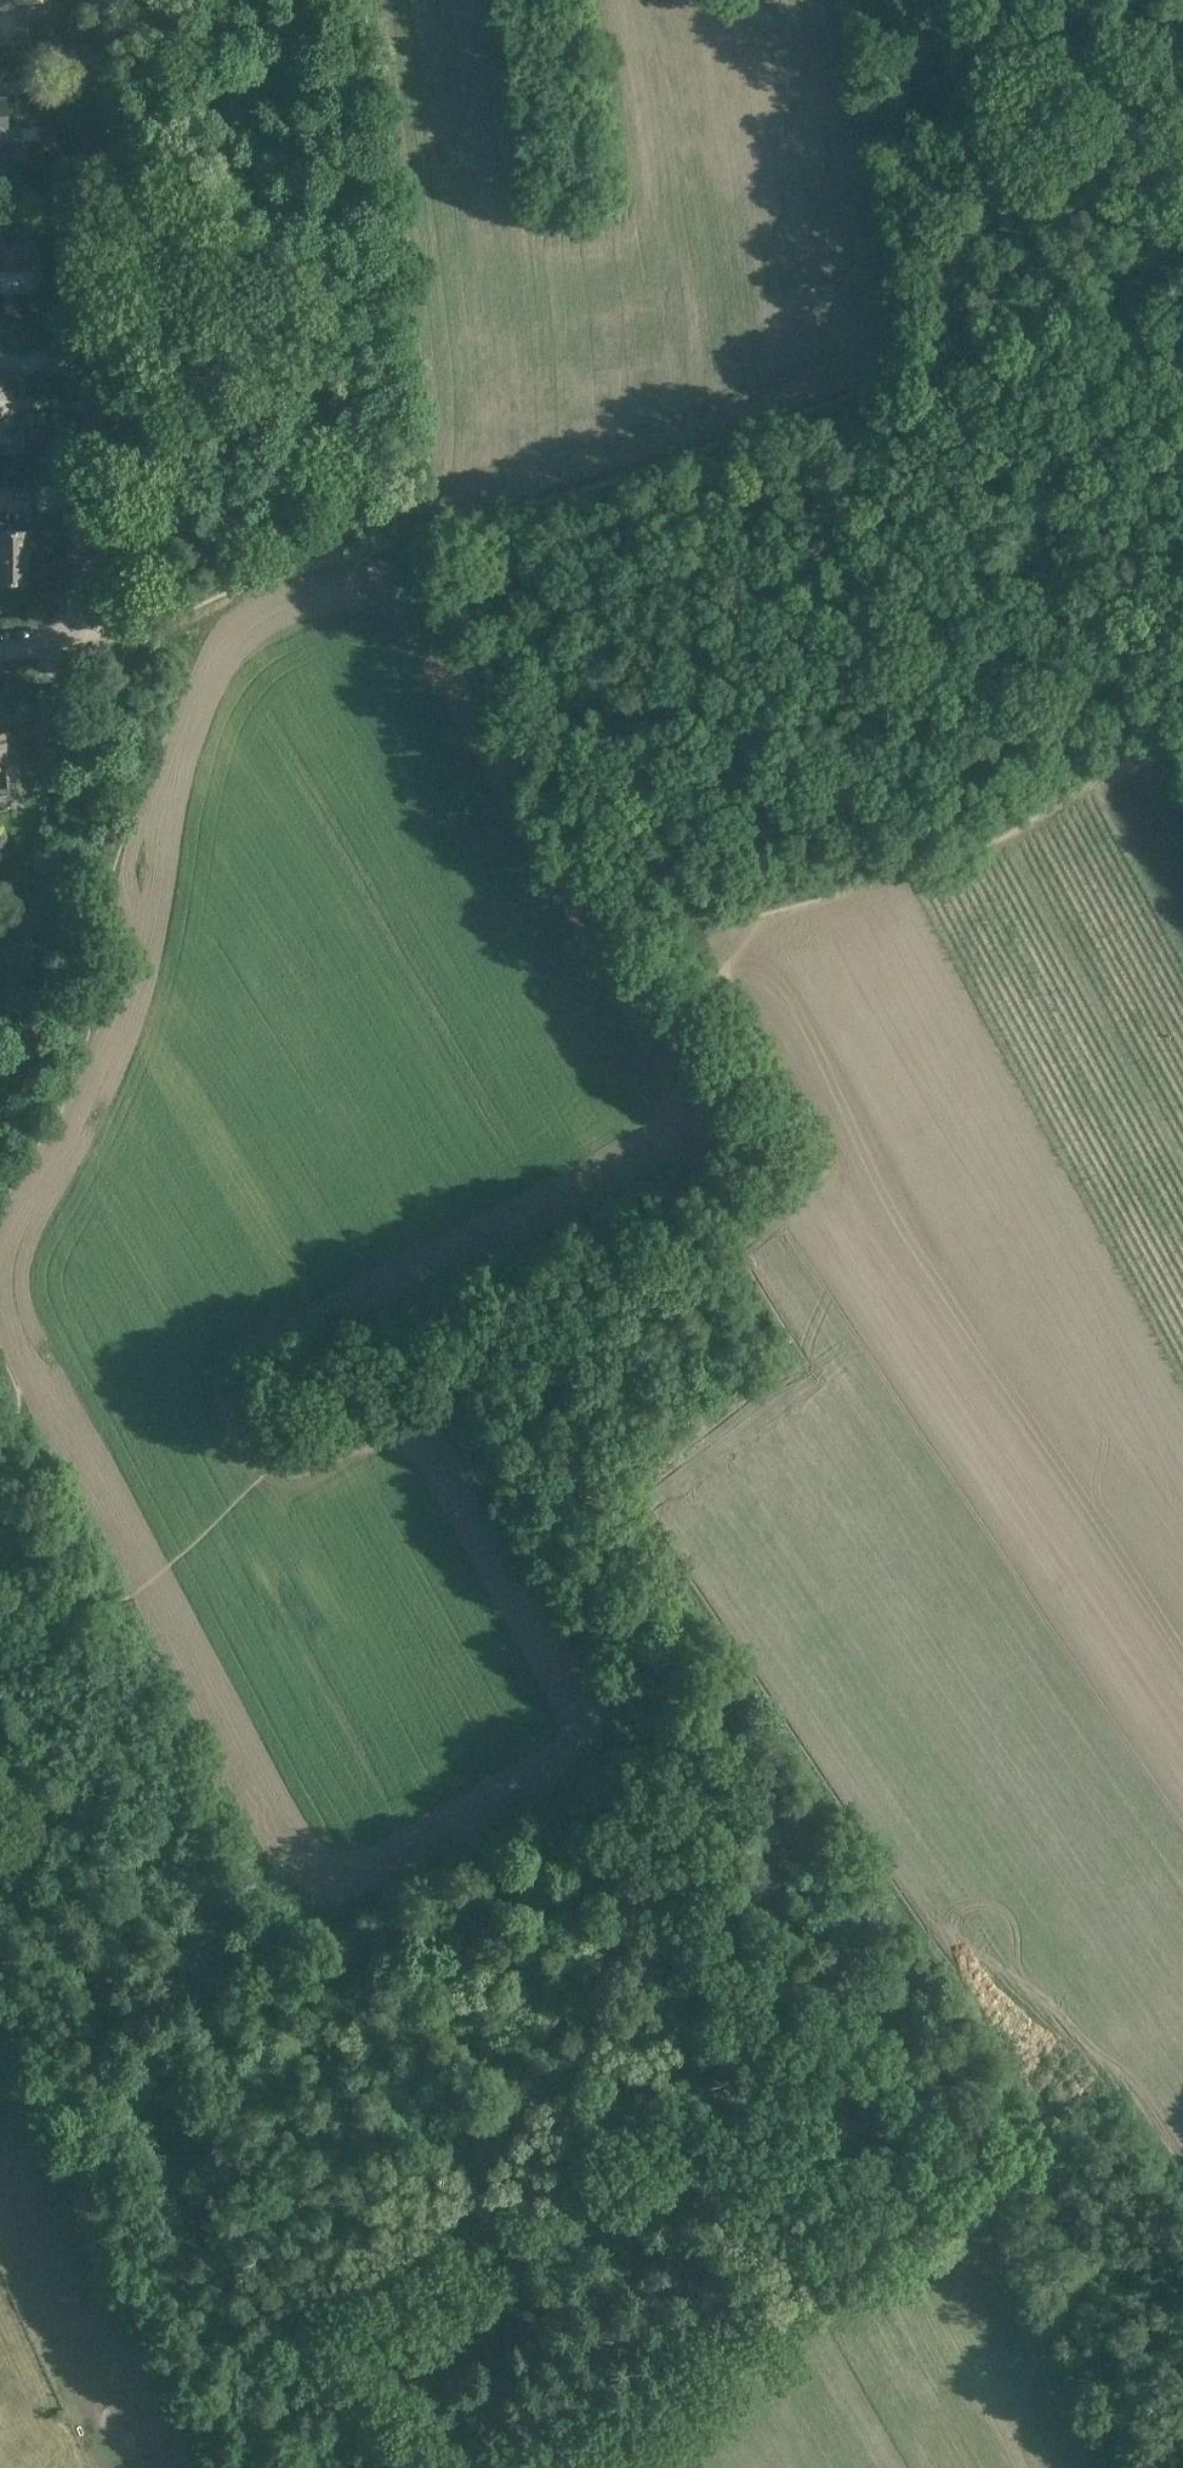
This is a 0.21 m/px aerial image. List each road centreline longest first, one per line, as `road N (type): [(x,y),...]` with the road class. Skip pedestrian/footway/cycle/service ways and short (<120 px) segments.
road 1 (track): [(396,537),(682,464),(954,358),(1182,241)]
road 2 (residential): [(0,650),(61,639),(73,627),(83,574),(88,388),(109,292),(99,0)]

